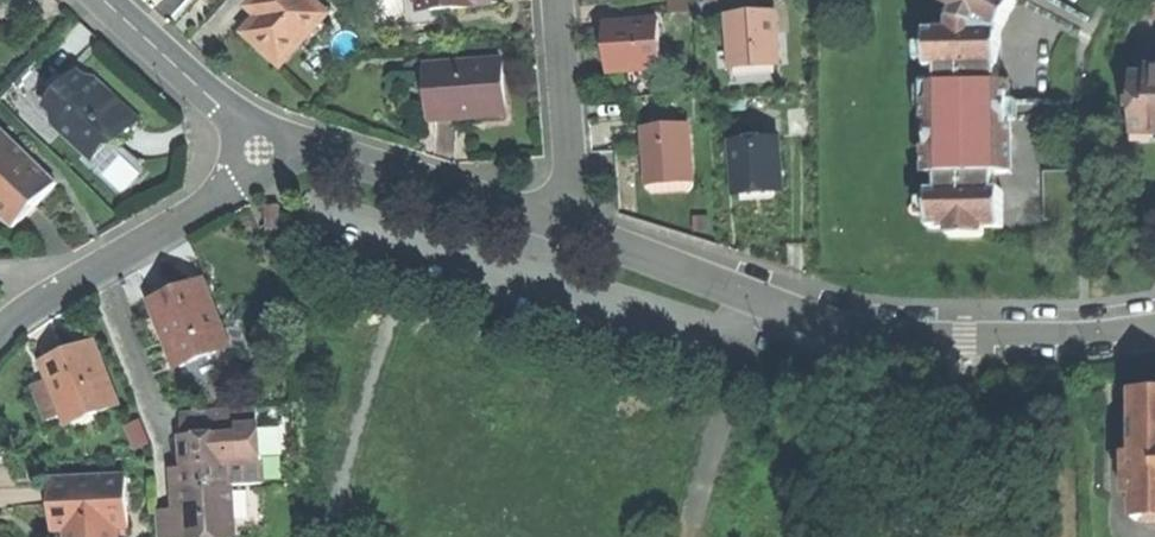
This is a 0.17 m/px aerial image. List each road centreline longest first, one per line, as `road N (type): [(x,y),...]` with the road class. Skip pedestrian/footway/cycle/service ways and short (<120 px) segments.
road 1 (residential): [(560,228),(847,327),(964,343),(1154,332)]
road 2 (residential): [(0,335),(26,309),(235,183),(260,148)]
road 3 (residential): [(260,148),(319,148),(560,228)]
road 4 (residential): [(559,0),(569,171),(560,228)]
road 5 (residential): [(102,0),(260,148)]

